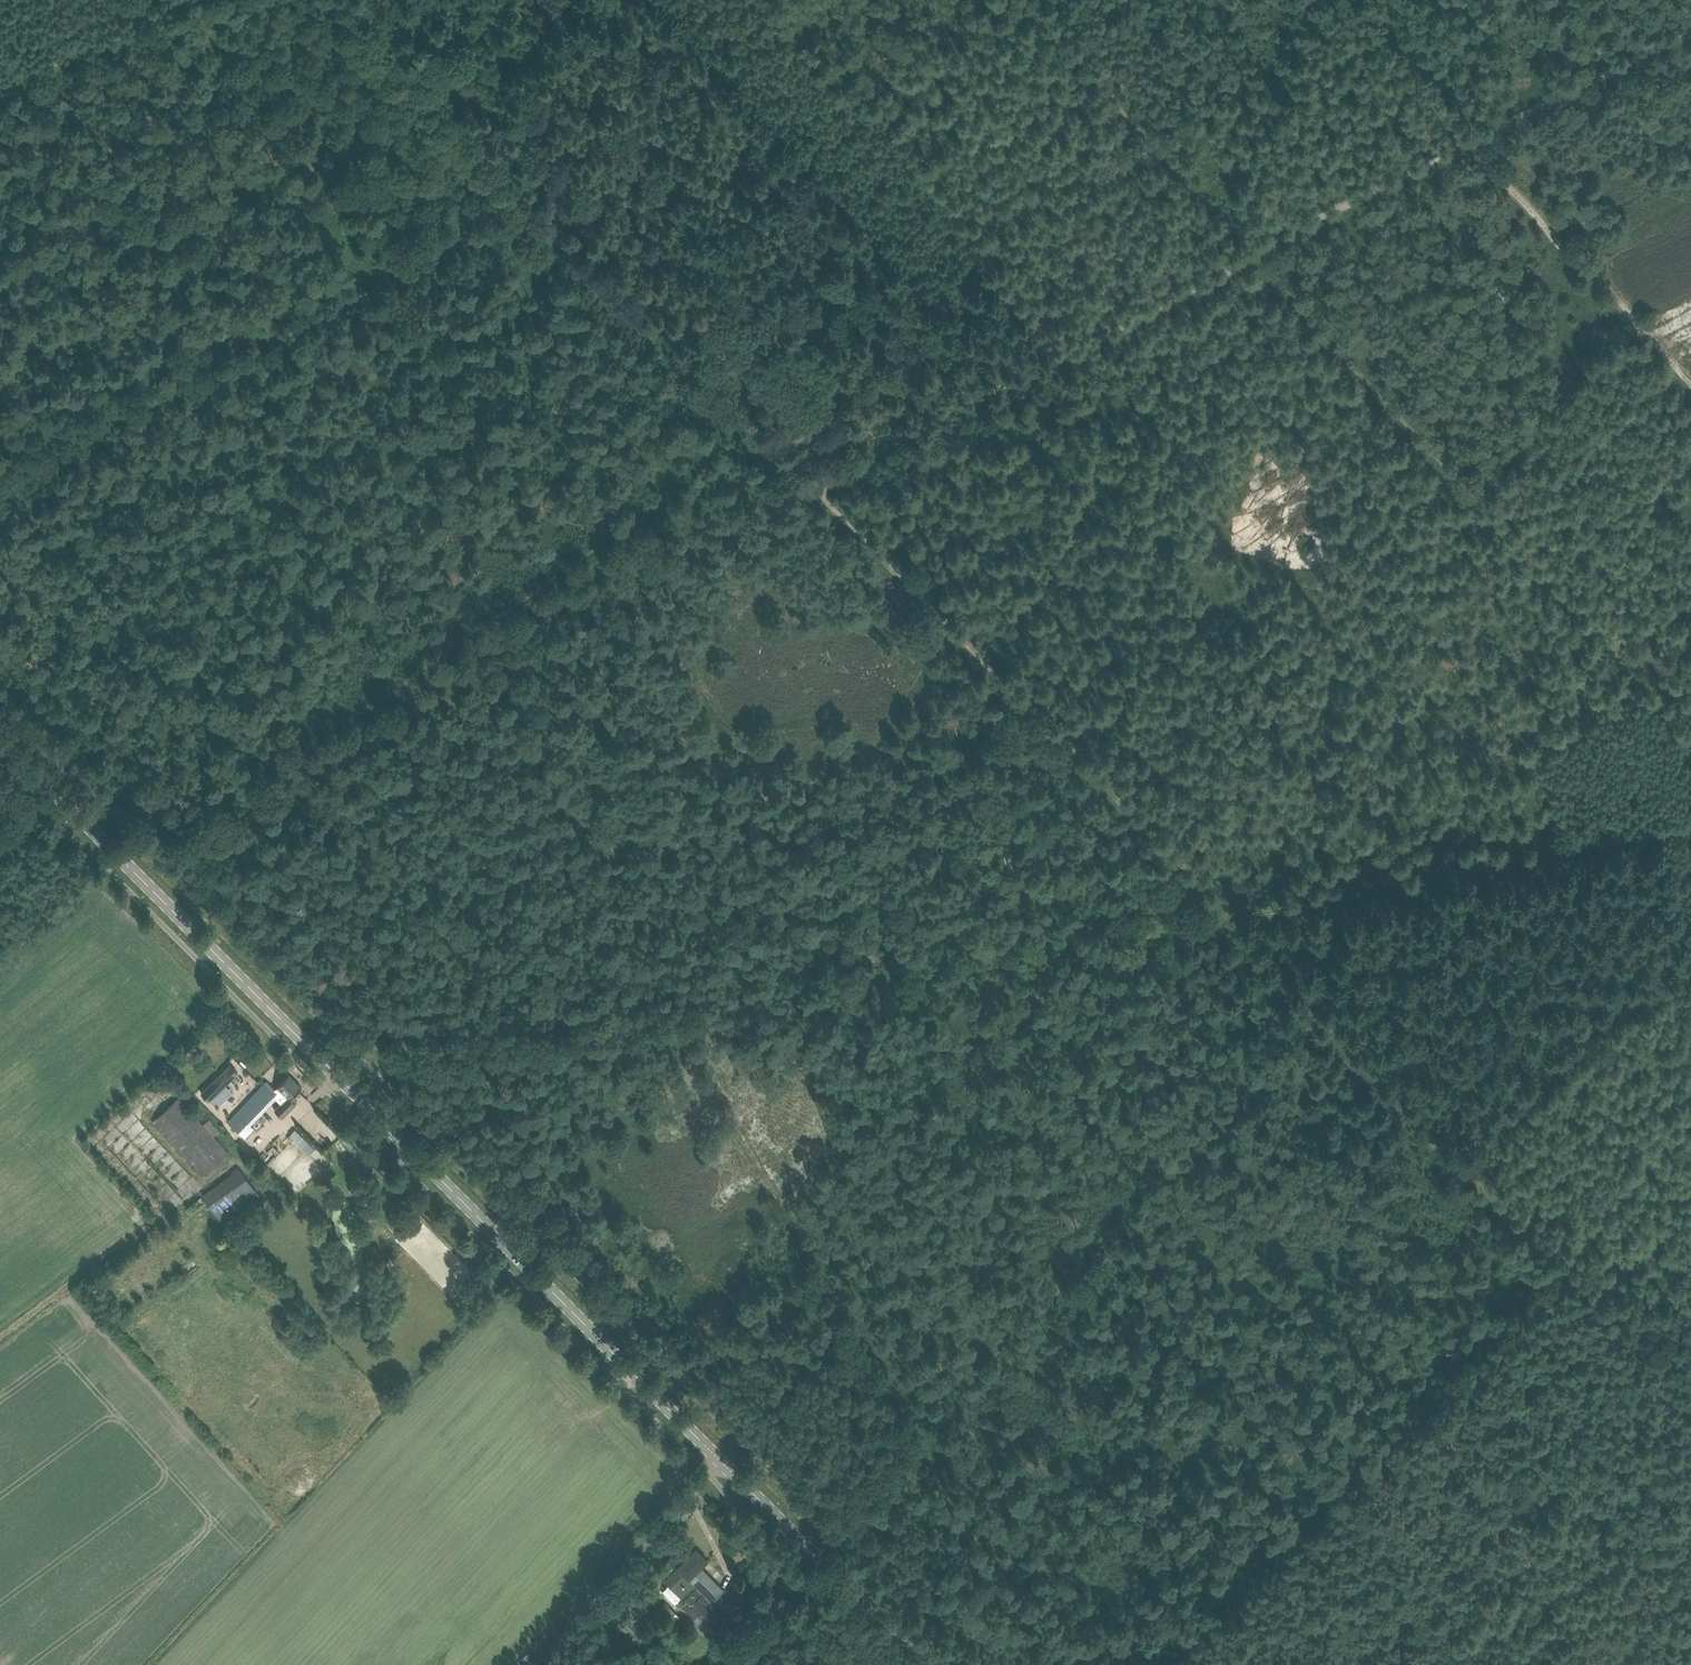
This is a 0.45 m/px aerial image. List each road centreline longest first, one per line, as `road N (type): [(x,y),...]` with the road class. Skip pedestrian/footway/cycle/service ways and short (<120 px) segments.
road 1 (primary): [(924,1664),(56,792)]
road 2 (track): [(660,1664),(595,1602),(573,1608),(520,1664)]
road 3 (track): [(830,1664),(778,1614),(729,1664)]

